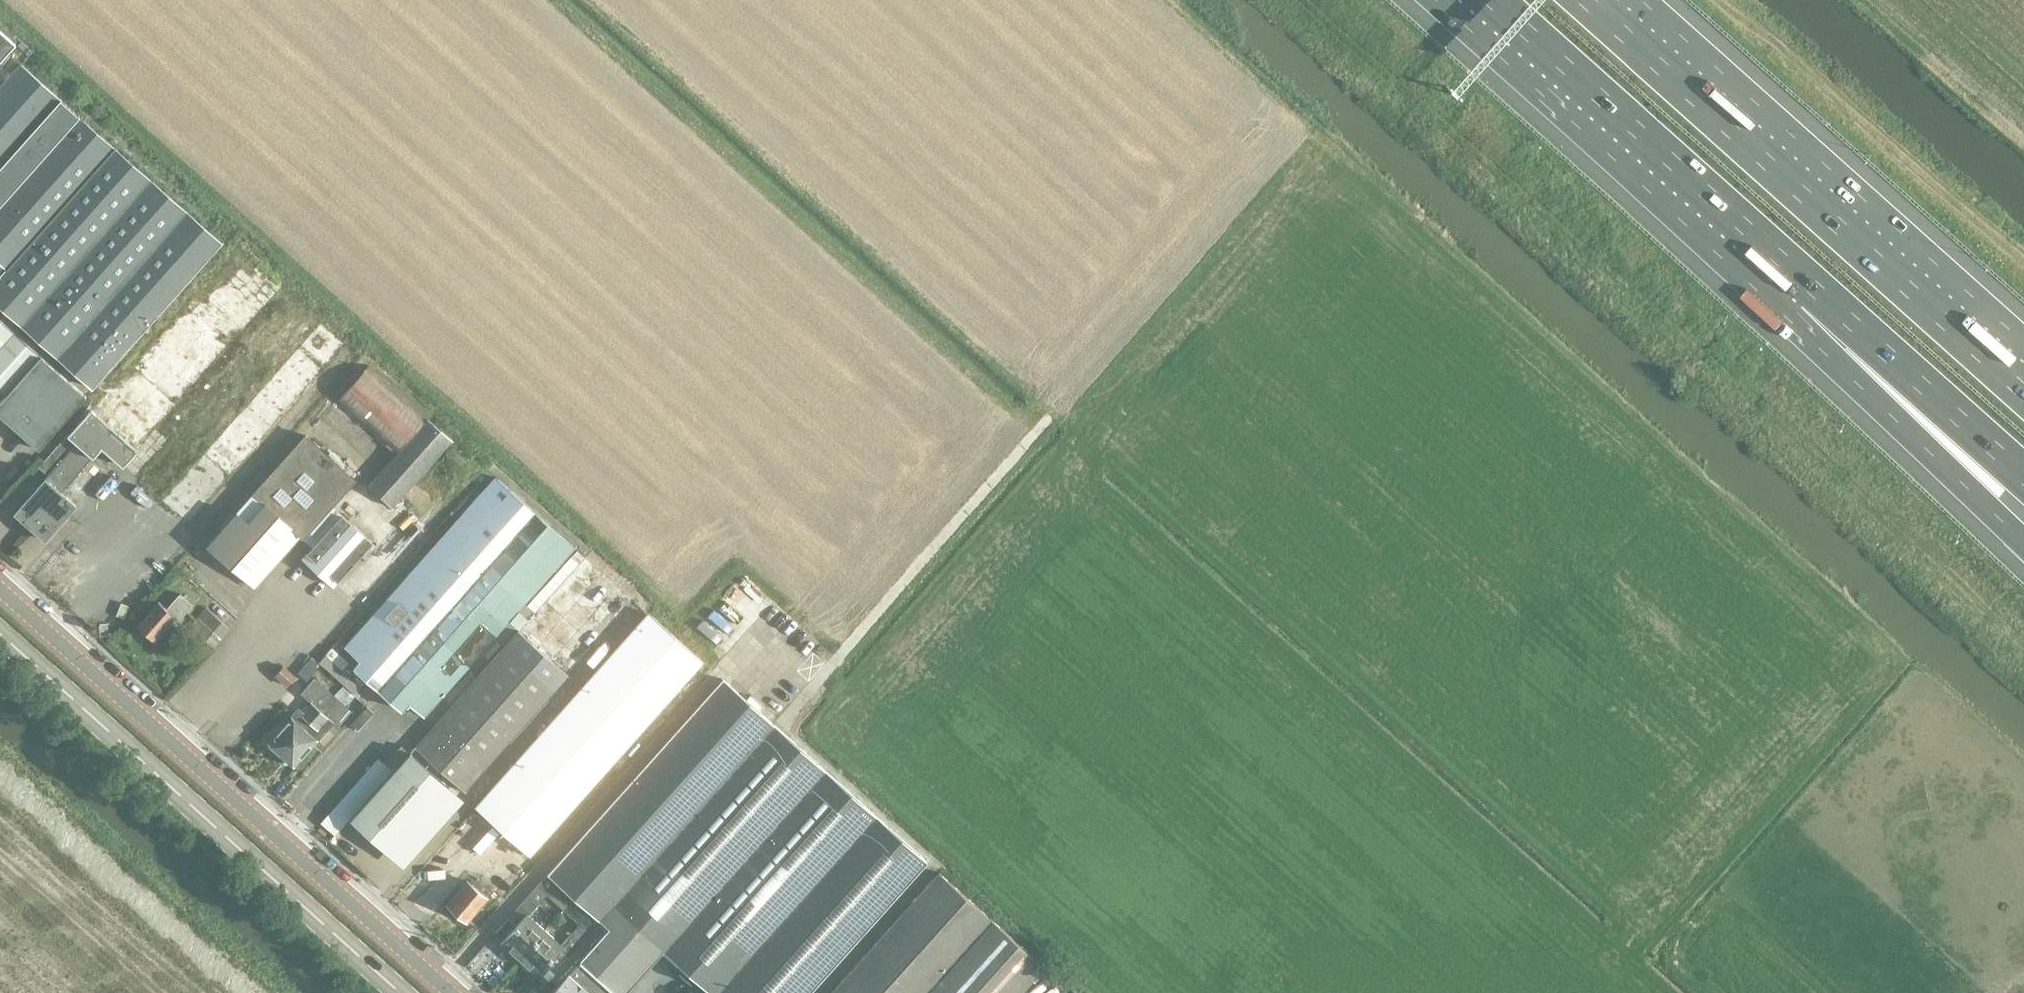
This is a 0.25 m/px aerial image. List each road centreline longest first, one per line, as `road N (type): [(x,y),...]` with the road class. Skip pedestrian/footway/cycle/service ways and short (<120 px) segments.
road 1 (unclassified): [(0,591),(449,992)]
road 2 (motorway): [(2023,378),(1601,0)]
road 3 (secondary): [(400,992),(0,635)]
road 4 (motorway): [(1475,0),(1808,297)]
road 5 (motorway): [(1808,297),(2023,536)]
road 6 (motorway): [(1808,297),(2023,488)]

